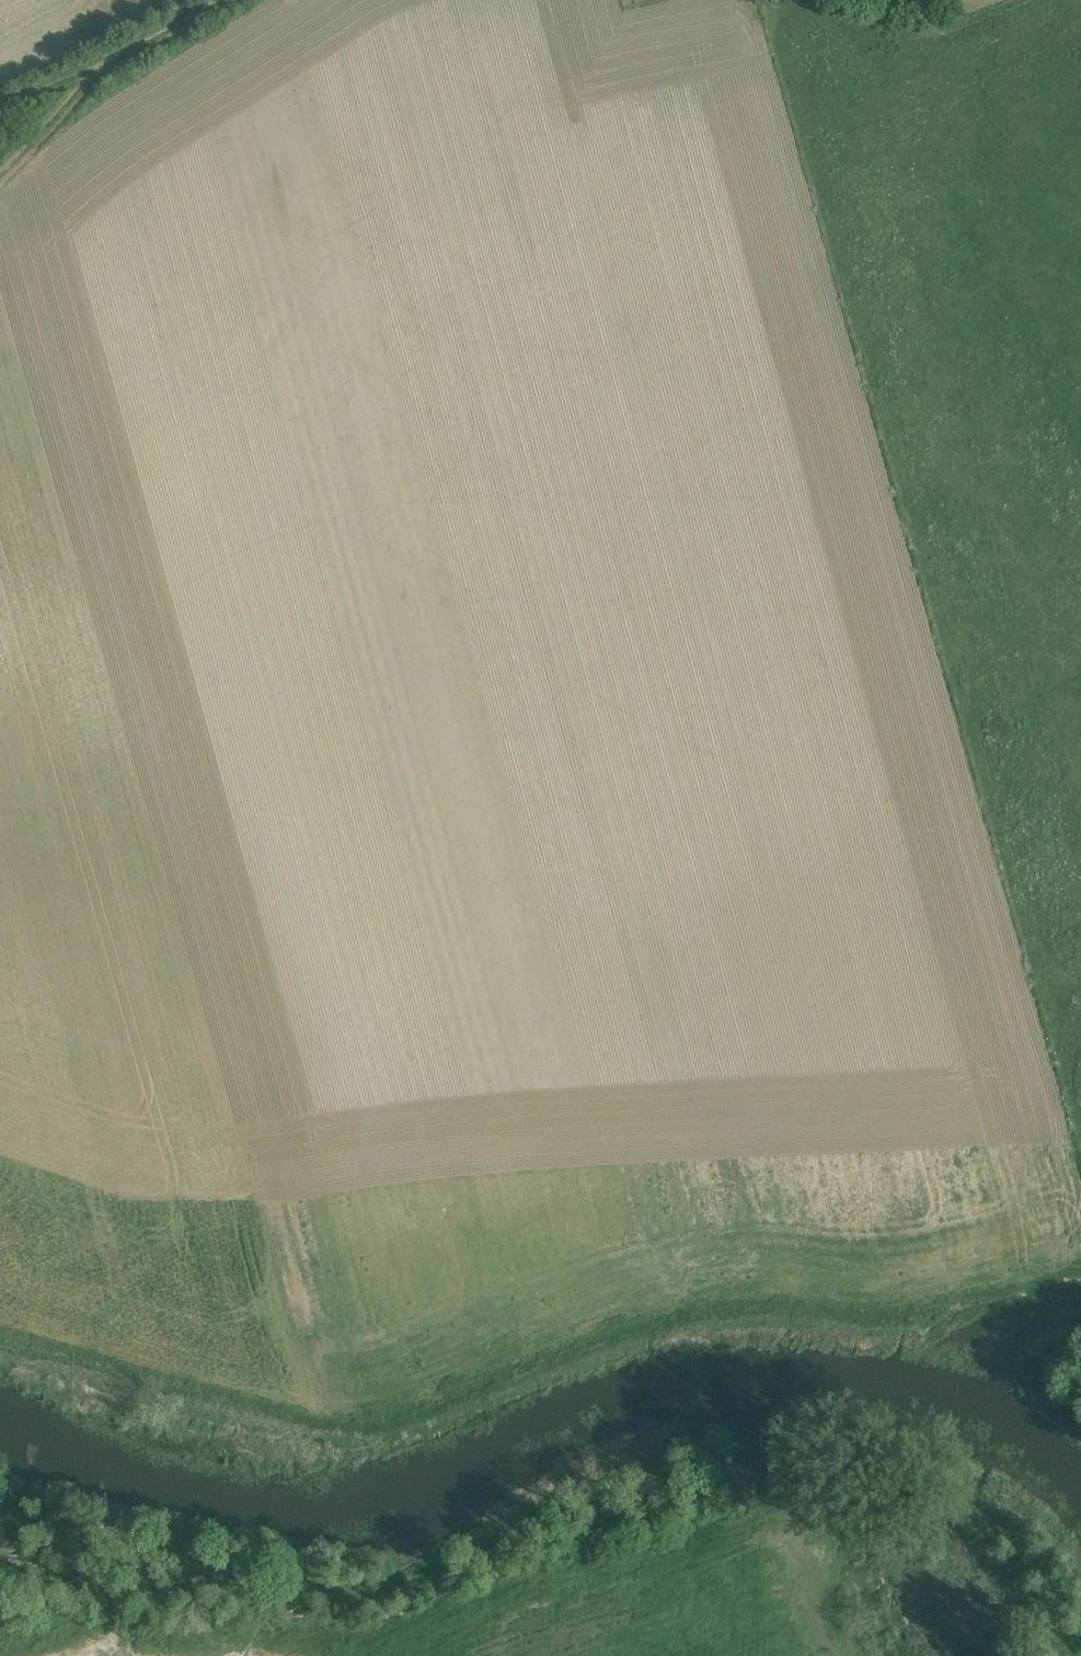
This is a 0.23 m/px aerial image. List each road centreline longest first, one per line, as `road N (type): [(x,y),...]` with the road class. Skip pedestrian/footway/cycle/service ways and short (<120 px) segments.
road 1 (track): [(0,119),(218,0)]

